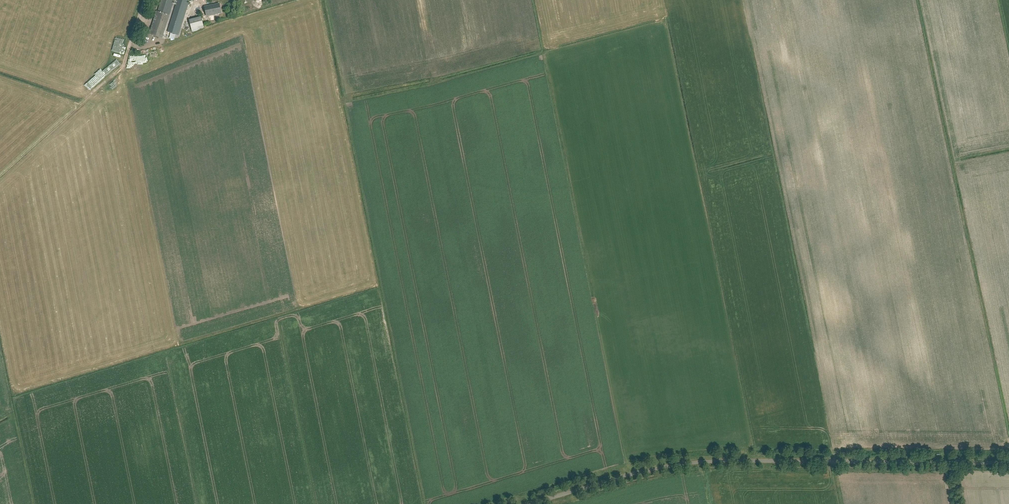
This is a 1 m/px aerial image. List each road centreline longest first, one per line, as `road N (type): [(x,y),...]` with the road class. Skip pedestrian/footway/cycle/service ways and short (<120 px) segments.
road 1 (unclassified): [(536,503),(694,463),(1008,464)]
road 2 (track): [(130,45),(127,65),(0,176)]

